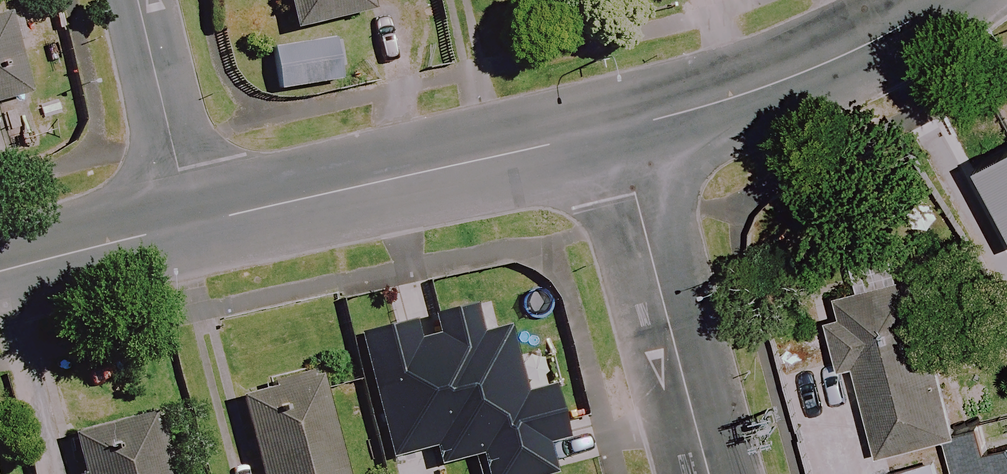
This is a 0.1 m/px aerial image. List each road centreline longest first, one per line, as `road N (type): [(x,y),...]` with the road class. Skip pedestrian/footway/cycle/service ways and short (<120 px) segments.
road 1 (unclassified): [(190,224),(624,131)]
road 2 (residential): [(714,473),(624,131)]
road 3 (unclassified): [(624,131),(783,85),(935,0)]
road 4 (residential): [(137,0),(190,224)]
road 5 (unclassified): [(0,276),(190,224)]

